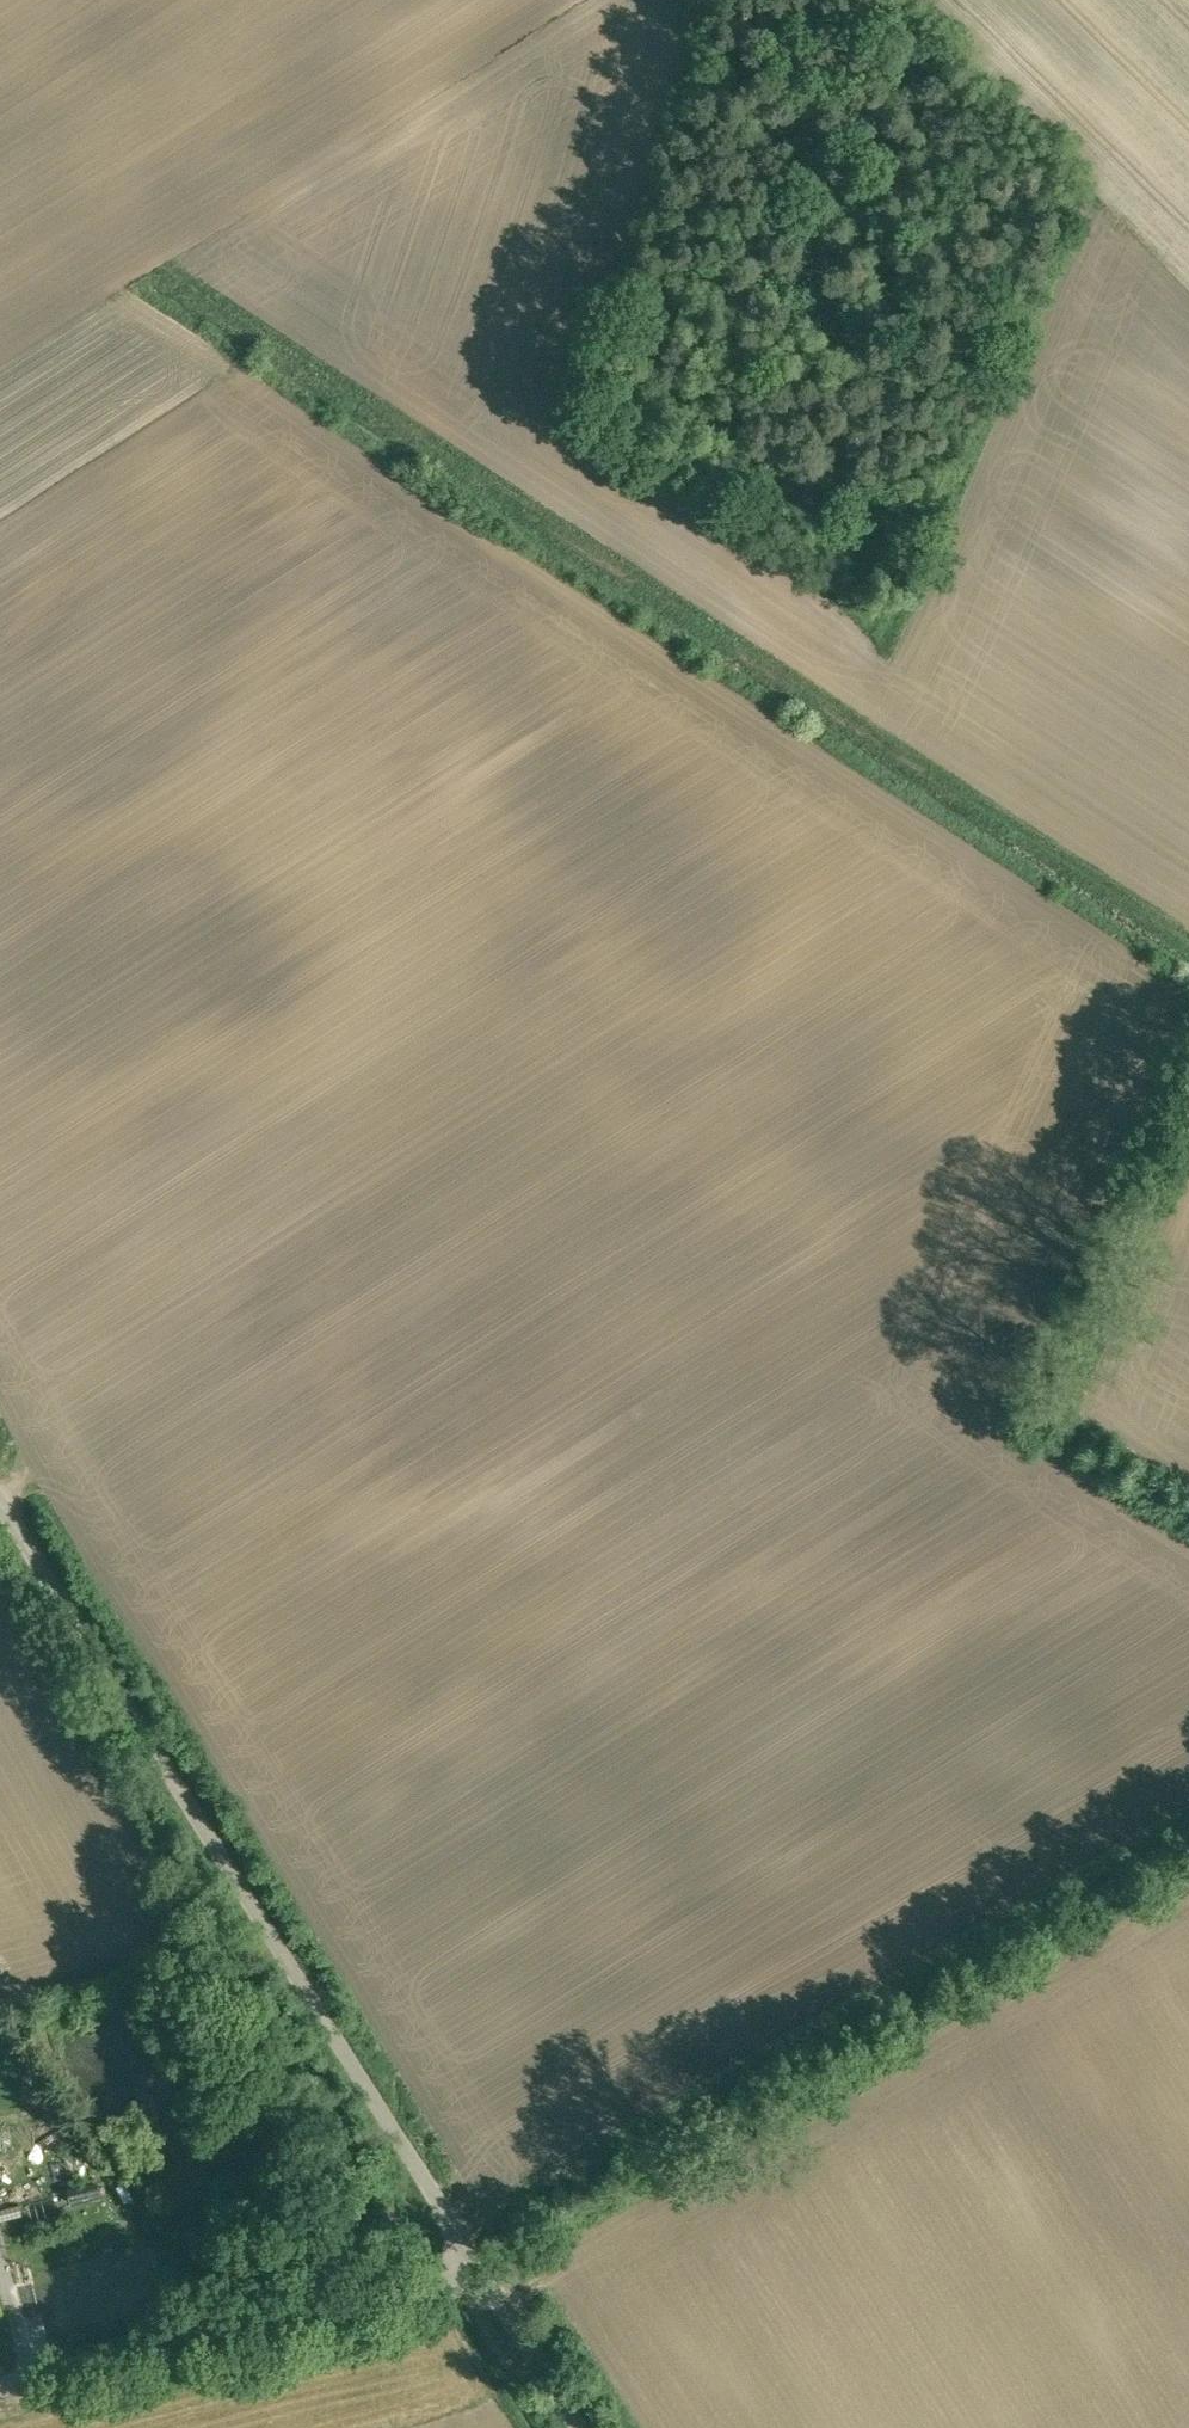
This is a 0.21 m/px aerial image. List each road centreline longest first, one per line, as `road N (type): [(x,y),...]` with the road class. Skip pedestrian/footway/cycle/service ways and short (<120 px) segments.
road 1 (unclassified): [(0,1507),(574,2427)]

